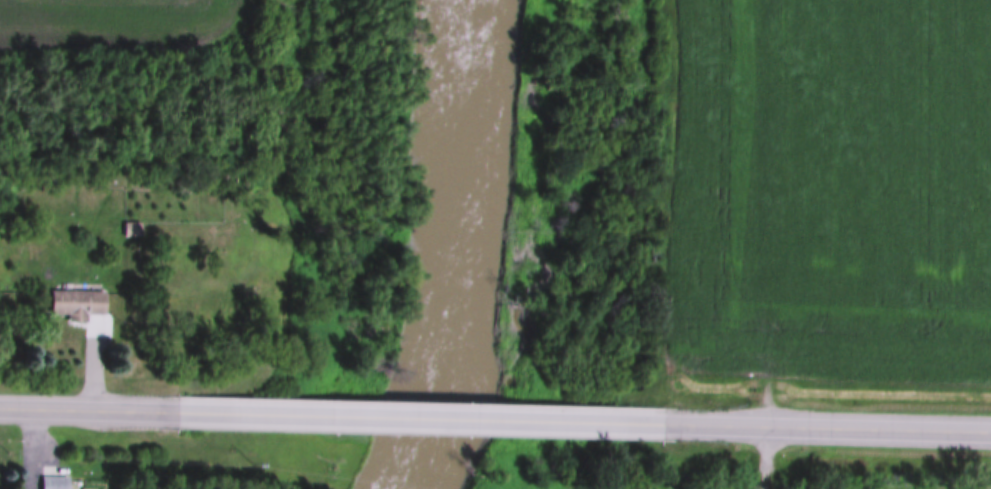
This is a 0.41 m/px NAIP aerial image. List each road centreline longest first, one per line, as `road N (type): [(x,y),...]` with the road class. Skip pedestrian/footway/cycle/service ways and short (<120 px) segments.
road 1 (secondary): [(662,424),(990,434)]
road 2 (secondary): [(175,410),(454,414)]
road 3 (secondary): [(454,414),(662,424)]
road 4 (secondary): [(0,407),(175,410)]

